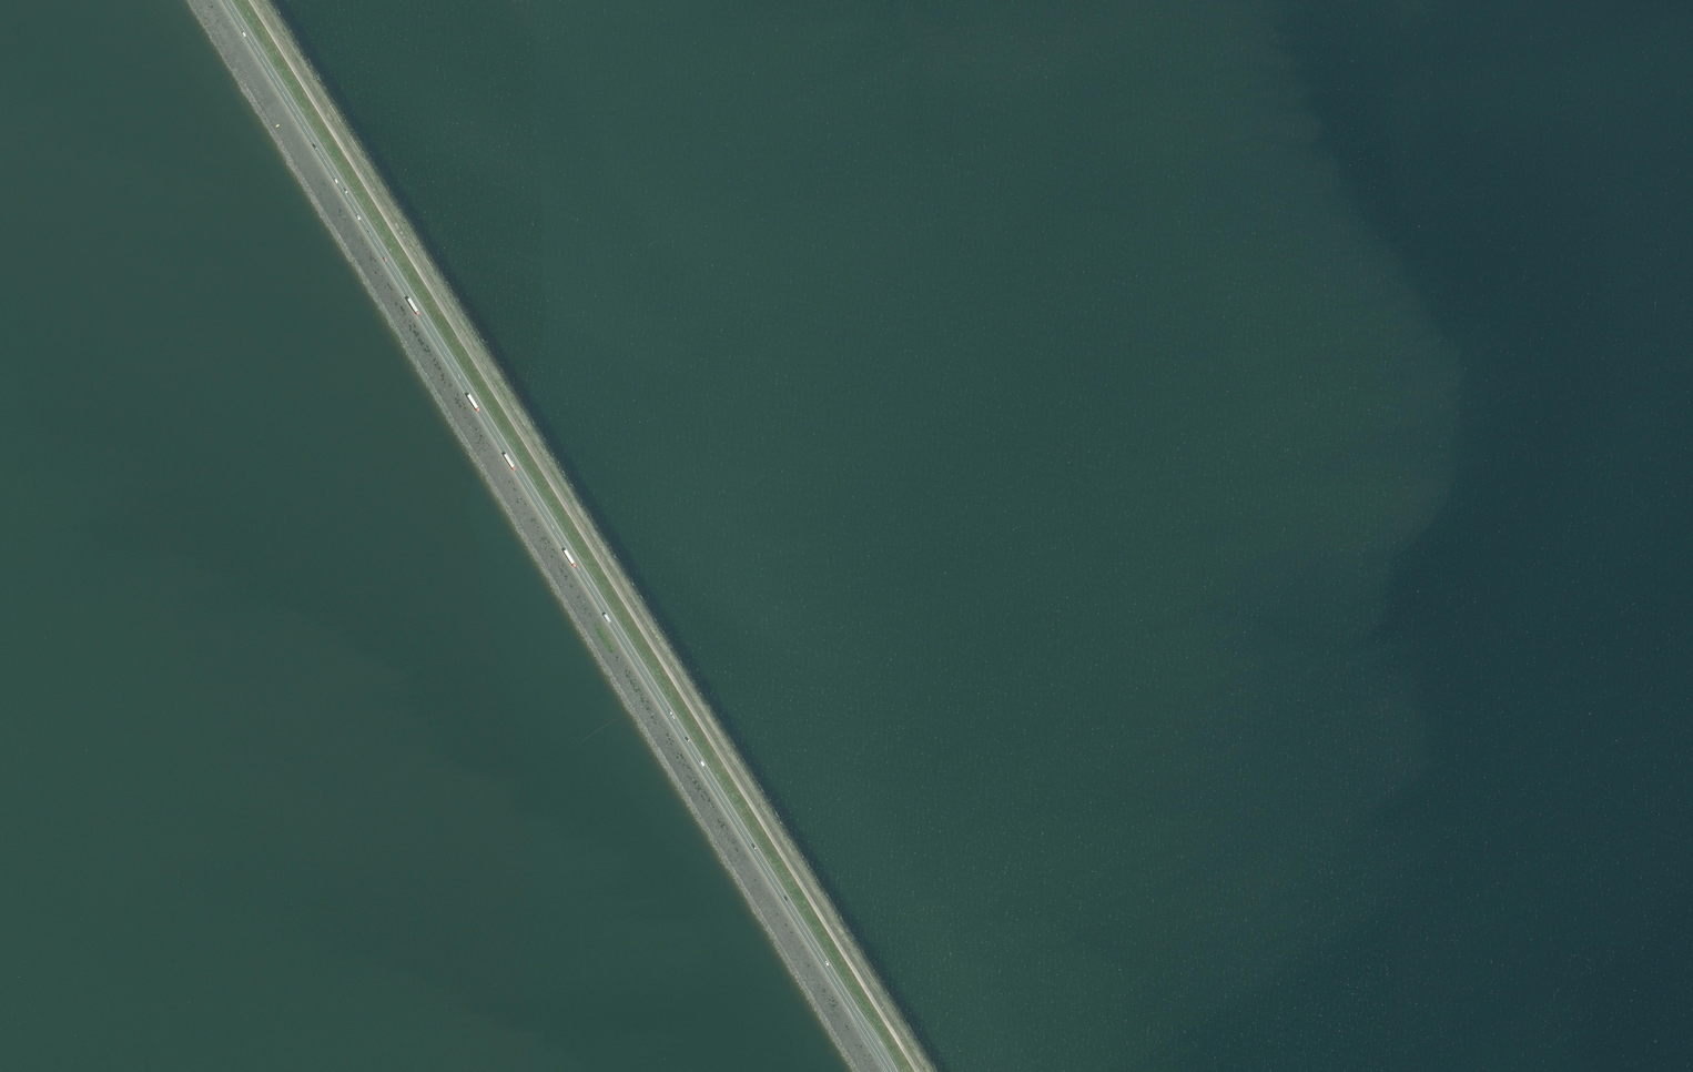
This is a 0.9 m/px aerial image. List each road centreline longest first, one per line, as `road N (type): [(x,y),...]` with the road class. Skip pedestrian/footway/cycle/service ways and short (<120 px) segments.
road 1 (trunk): [(892,1071),(225,0)]

